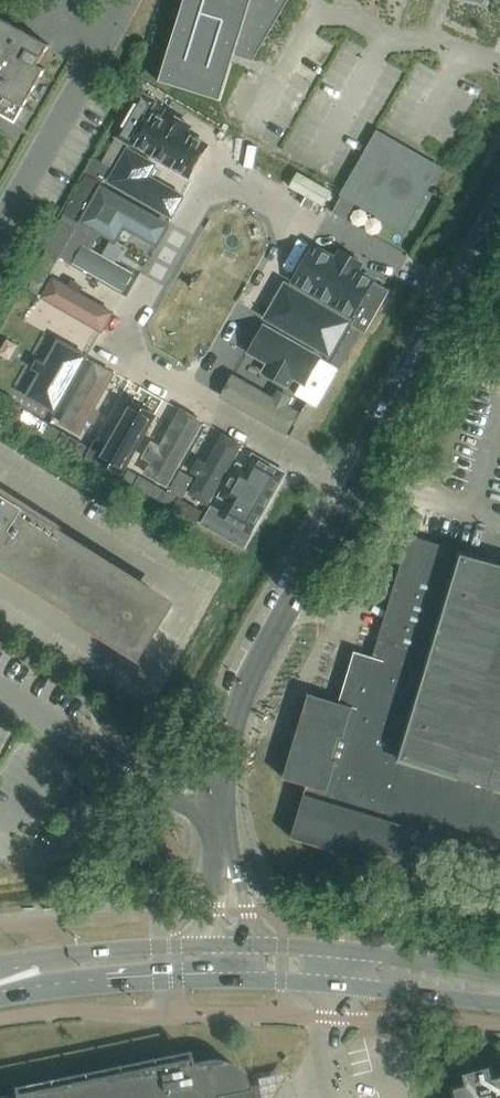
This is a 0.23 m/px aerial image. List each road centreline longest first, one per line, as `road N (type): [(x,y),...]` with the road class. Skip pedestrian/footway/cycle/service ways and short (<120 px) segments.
road 1 (residential): [(305,213),(246,179),(208,189),(131,319),(128,343),(140,365),(199,400)]
road 2 (unclassified): [(223,777),(249,671),(355,490)]
road 3 (tertiary): [(231,958),(499,989)]
road 4 (unclassified): [(114,0),(121,4),(0,226)]
road 5 (unclassified): [(223,777),(166,776),(121,763),(0,687)]
road 6 (tertiary): [(0,978),(231,958)]
road 7 (residential): [(199,400),(305,213)]
road 8 (unclassified): [(355,490),(460,305)]
road 9 (unclassified): [(231,958),(223,777)]
road 10 (residential): [(460,305),(305,213)]
road 11 (residential): [(199,400),(355,490)]

